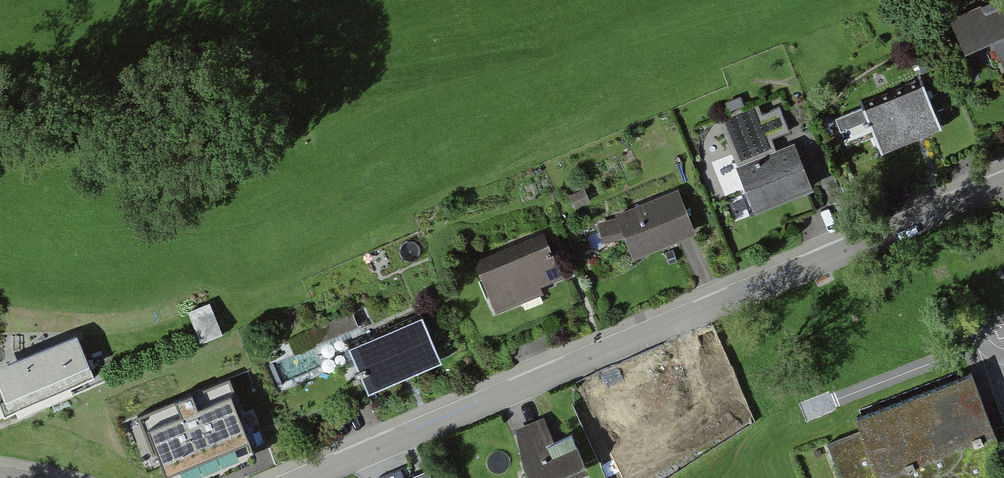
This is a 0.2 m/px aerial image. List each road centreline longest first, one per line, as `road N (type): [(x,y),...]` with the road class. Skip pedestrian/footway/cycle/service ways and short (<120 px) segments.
road 1 (residential): [(1003,184),(310,477)]

